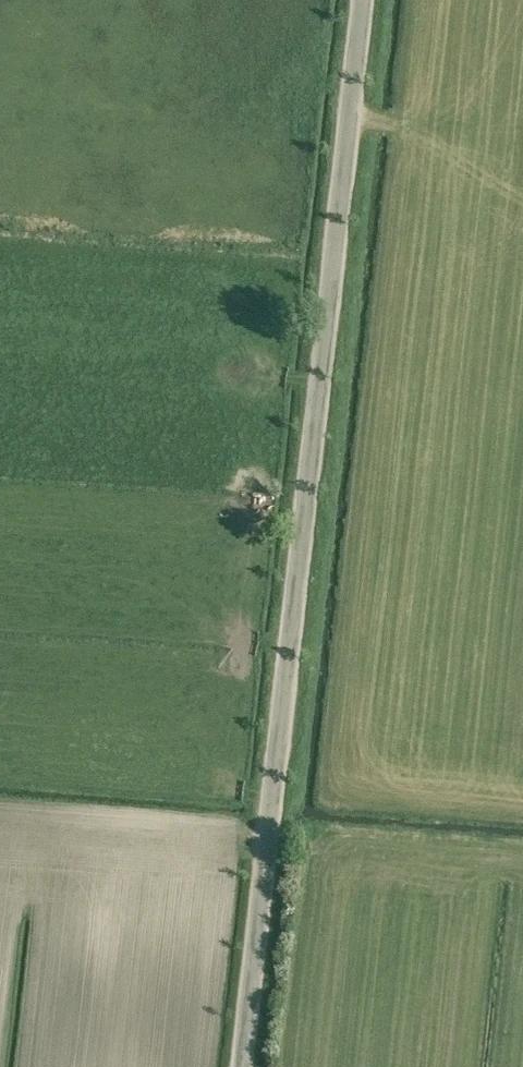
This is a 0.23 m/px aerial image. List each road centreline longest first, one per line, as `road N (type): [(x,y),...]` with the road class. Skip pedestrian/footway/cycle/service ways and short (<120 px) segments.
road 1 (unclassified): [(242,1066),(363,0)]

